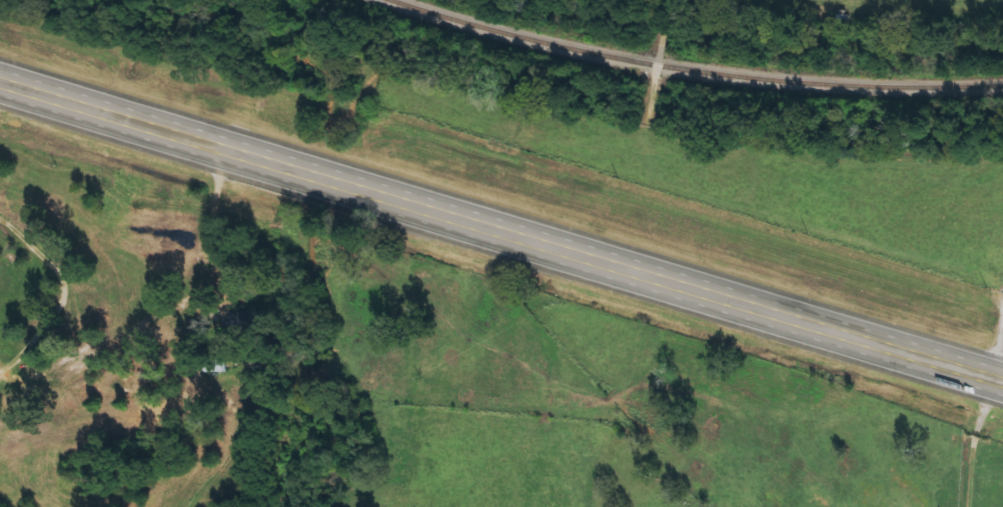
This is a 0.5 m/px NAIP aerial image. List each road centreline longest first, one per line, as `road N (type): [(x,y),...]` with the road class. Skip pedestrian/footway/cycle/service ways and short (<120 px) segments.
road 1 (trunk): [(1002,383),(0,83)]

